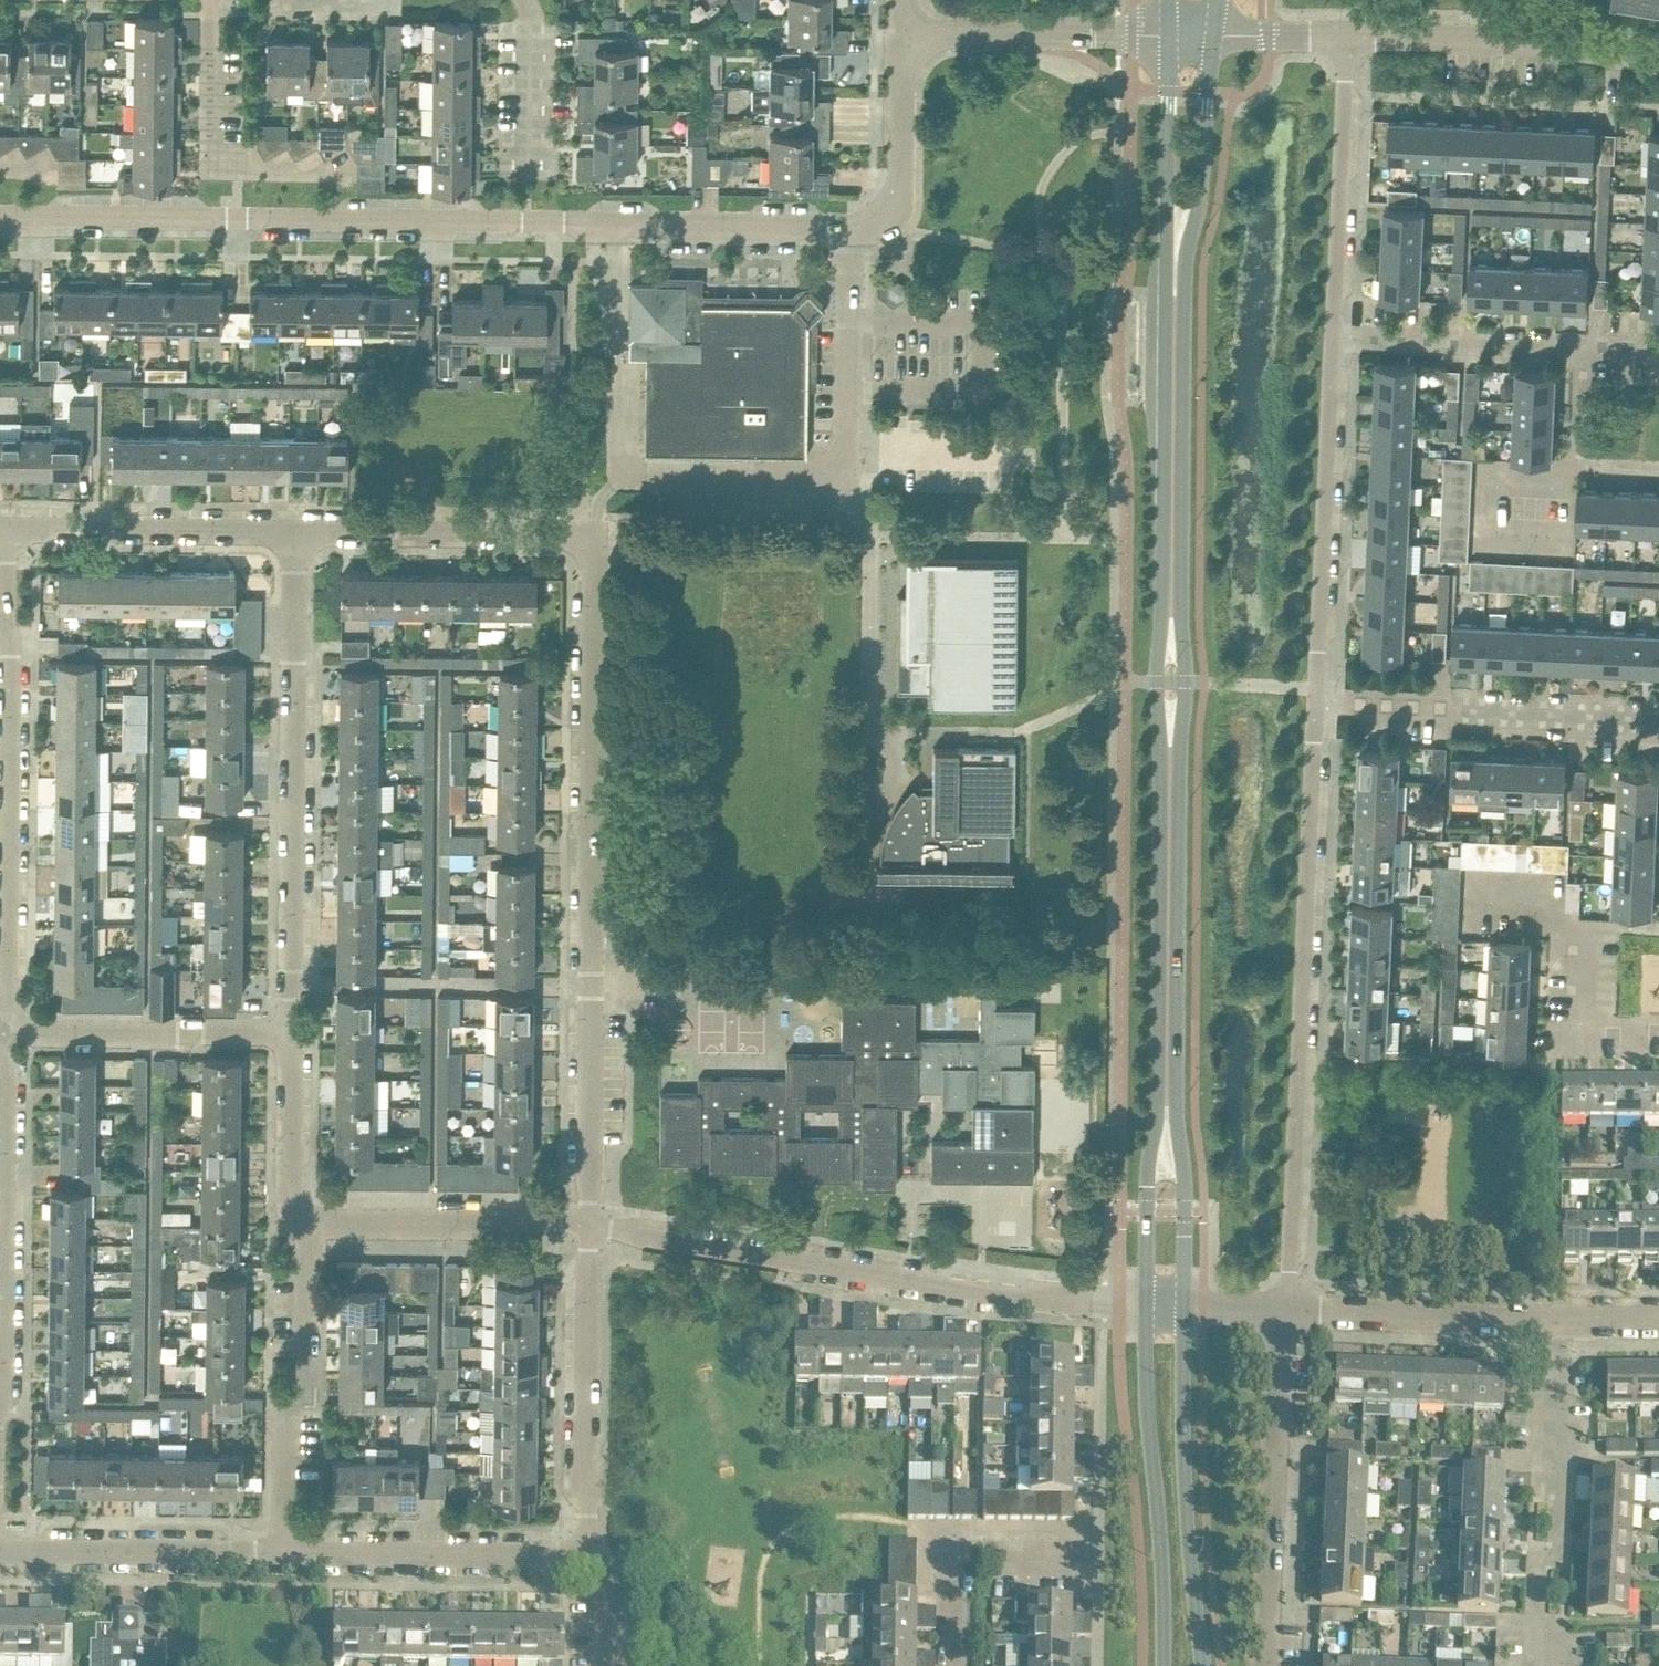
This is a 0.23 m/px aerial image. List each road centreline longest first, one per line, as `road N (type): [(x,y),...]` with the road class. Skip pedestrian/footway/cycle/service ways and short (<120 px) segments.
road 1 (residential): [(592,1231),(591,538)]
road 2 (residential): [(615,230),(0,215)]
road 3 (residential): [(1316,703),(1285,1310)]
road 4 (residential): [(14,1552),(15,1030)]
road 5 (residential): [(1105,1300),(1019,1295),(592,1231)]
road 6 (residential): [(15,1030),(6,998),(5,528)]
road 7 (residential): [(292,1032),(290,532)]
road 8 (residential): [(845,234),(843,479),(617,477)]
road 9 (residential): [(1333,338),(1316,703)]
road 10 (tertiary): [(1146,1303),(1166,1665)]
road 11 (tertiary): [(1204,1665),(1183,1306)]
road 12 (residential): [(1266,1665),(1285,1310)]
road 13 (tertiary): [(1169,746),(1167,1101)]
road 14 (tertiary): [(1173,274),(1171,619)]
road 15 (residential): [(1548,1665),(1557,1321)]
road 16 (residential): [(283,1551),(284,1402),(301,1399),(305,1222)]
road 17 (residential): [(1316,703),(1658,721)]
road 18 (residential): [(587,1550),(592,1231)]
road 19 (residential): [(1658,60),(1489,39),(1344,38)]
road 20 (residential): [(587,1550),(283,1551)]
road 21 (residential): [(345,173),(209,167),(210,0)]
road 22 (residential): [(290,532),(591,538)]
road 23 (residential): [(1344,38),(1333,338)]
road 24 (residential): [(592,1231),(305,1222)]
road 25 (residential): [(5,528),(290,532)]
road 26 (residential): [(15,1030),(292,1032)]
road 27 (residential): [(1285,1310),(1557,1321)]
road 28 (residential): [(283,1551),(14,1552)]
road 29 (residential): [(1658,1035),(1571,1035),(1574,926),(1508,900)]
road 30 (residential): [(1095,1547),(953,1546),(950,1665)]
road 31 (residential): [(1584,348),(1333,338)]
road 32 (residential): [(617,477),(615,230)]
road 33 (tertiary): [(1173,274),(1198,208),(1211,36)]
road 34 (residential): [(845,234),(892,219),(910,27)]
road 35 (tertiary): [(1169,35),(1173,274)]
road 36 (residential): [(845,234),(615,230)]
road 37 (tertiary): [(1183,1306),(1185,1205),(1167,1101)]
road 38 (tertiary): [(1167,1101),(1150,1165),(1146,1303)]
road 39 (residential): [(305,1222),(292,1207),(292,1032)]
road 40 (residential): [(545,148),(543,20),(535,0)]
road 41 (residential): [(910,27),(1048,34)]
road 42 (tertiary): [(1169,746),(1186,704),(1185,651),(1171,619)]
road 43 (tertiary): [(1171,619),(1156,682),(1169,746)]
road 44 (residential): [(611,1665),(613,1573),(587,1550)]
road 45 (unclassified): [(1169,35),(1048,34)]

